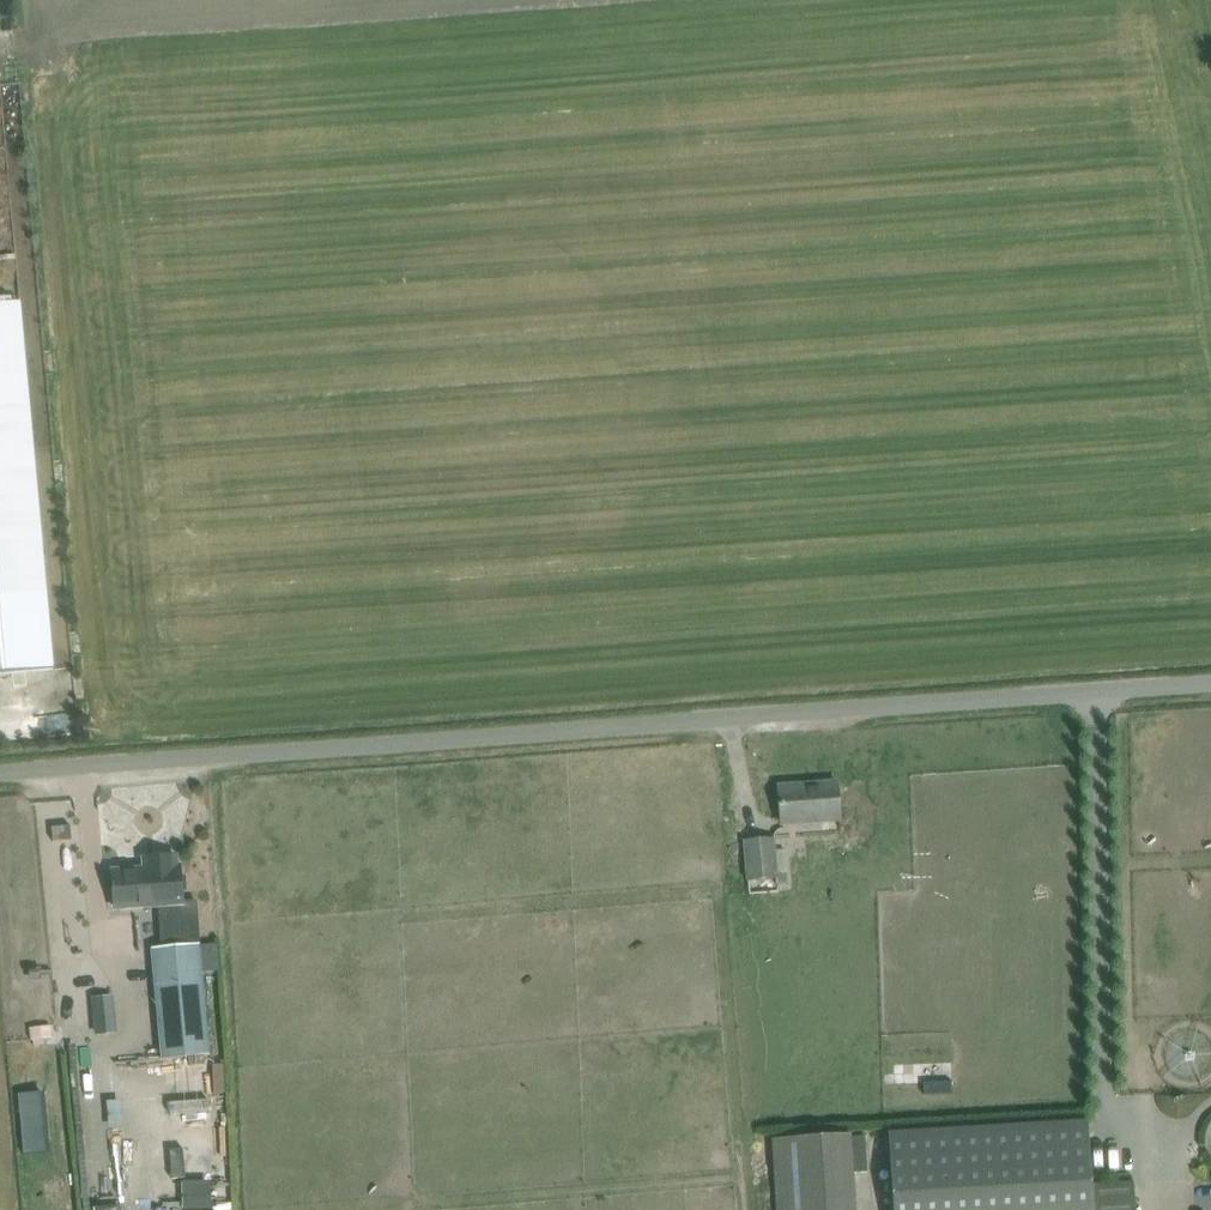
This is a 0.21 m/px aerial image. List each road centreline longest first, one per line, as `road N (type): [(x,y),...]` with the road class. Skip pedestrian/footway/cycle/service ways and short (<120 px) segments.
road 1 (unclassified): [(0,766),(1210,690)]

